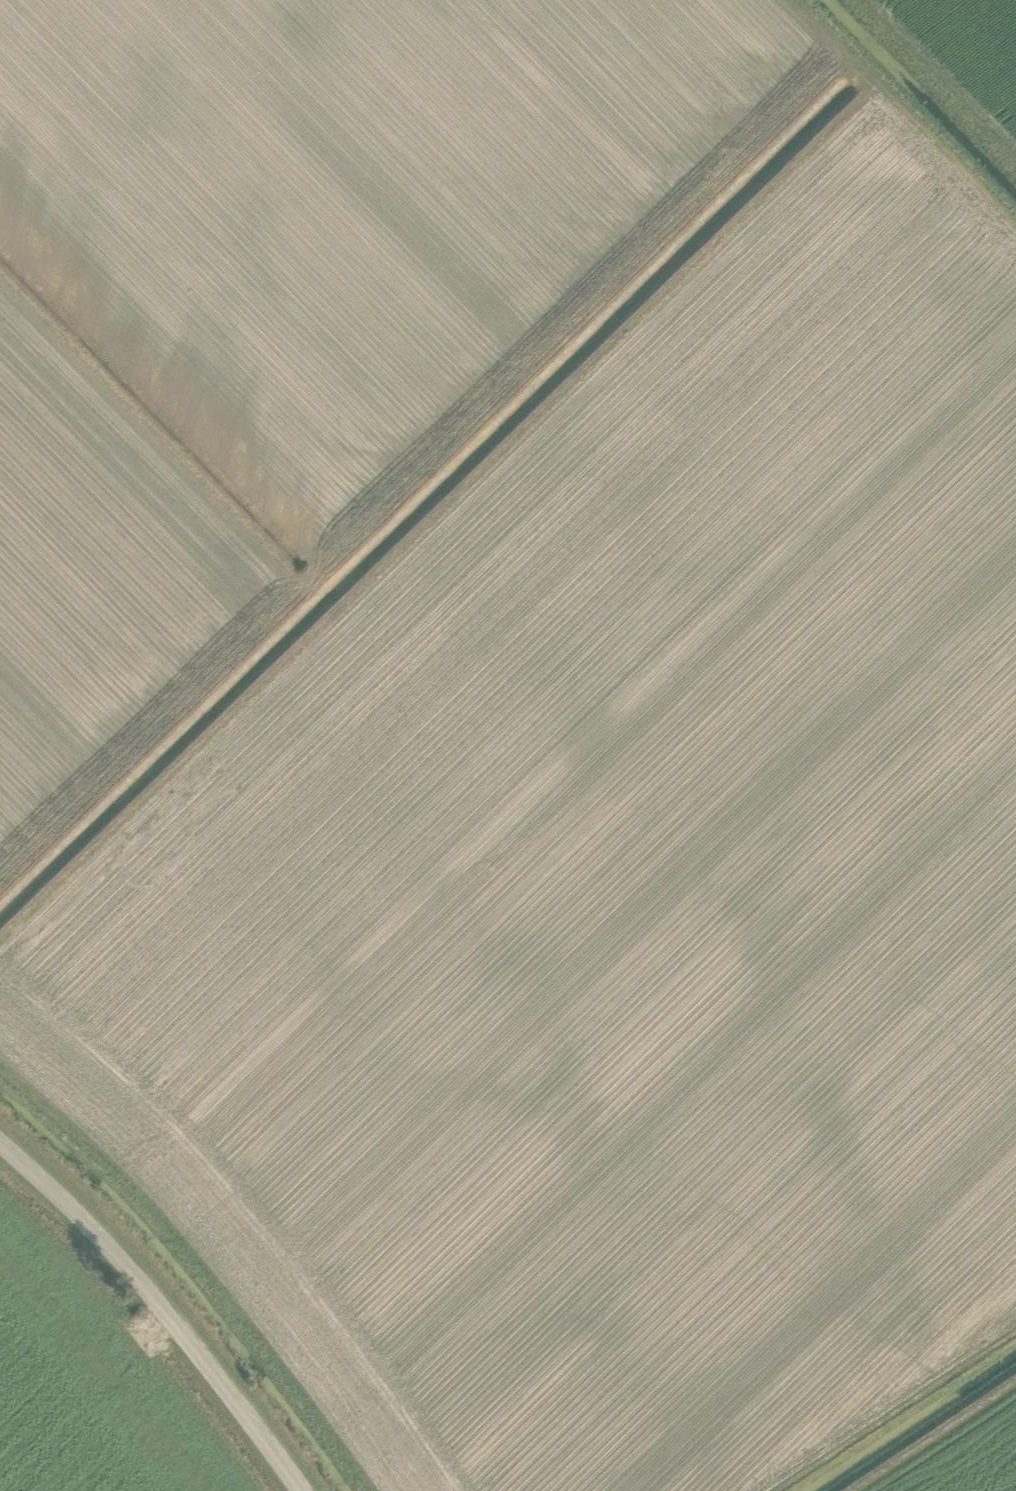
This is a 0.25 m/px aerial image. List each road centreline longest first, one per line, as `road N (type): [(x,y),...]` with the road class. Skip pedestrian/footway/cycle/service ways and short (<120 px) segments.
road 1 (tertiary): [(299,1490),(150,1296),(0,1144)]

